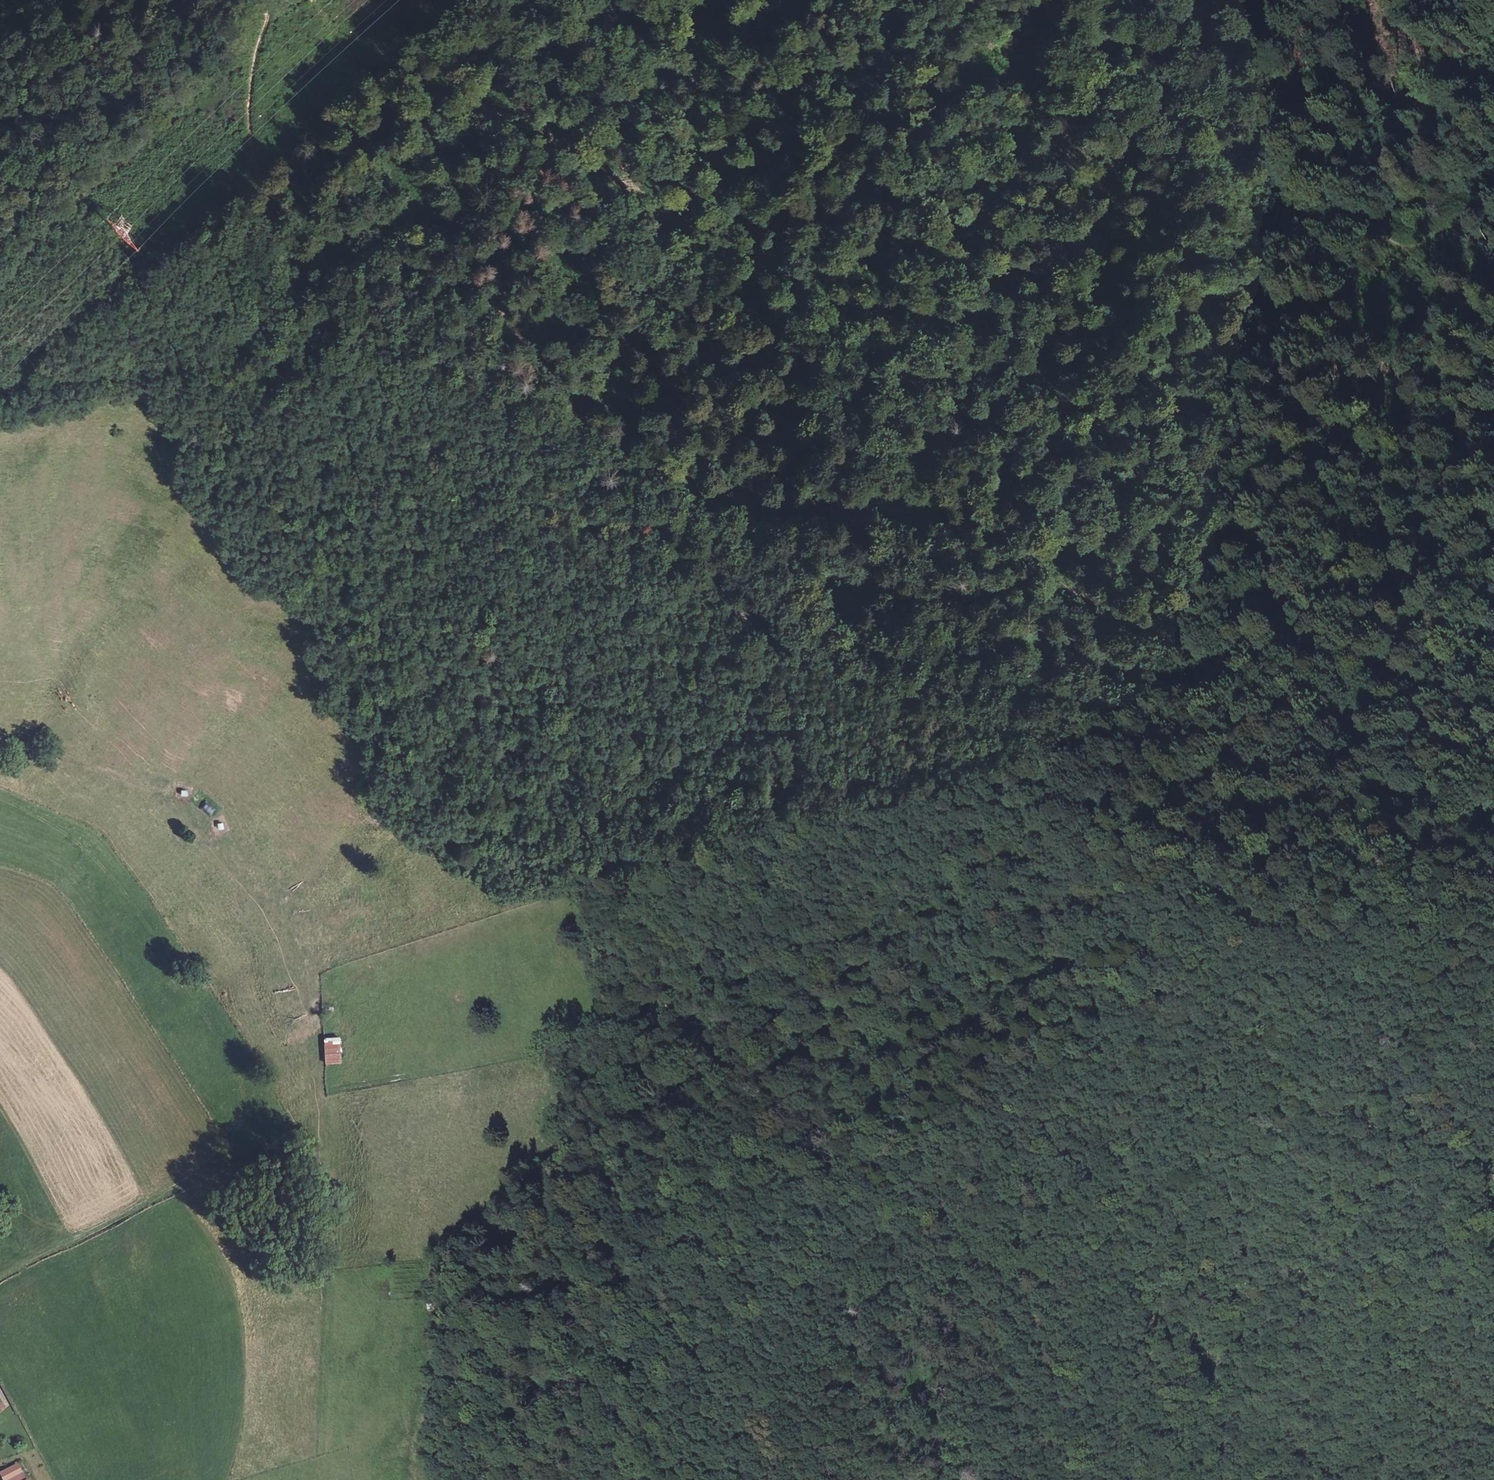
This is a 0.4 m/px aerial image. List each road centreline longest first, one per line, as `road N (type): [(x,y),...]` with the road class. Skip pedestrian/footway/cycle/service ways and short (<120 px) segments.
road 1 (track): [(0,1279),(226,1158),(222,1139),(243,1096),(221,1042),(85,849),(0,802)]
road 2 (track): [(991,0),(1026,52),(1076,60),(1127,129),(1205,131),(1256,220),(1340,210),(1400,248),(1462,231),(1493,203)]
road 3 (track): [(298,253),(226,362),(184,375),(0,396)]
road 4 (track): [(0,761),(33,750),(88,760),(160,791)]

